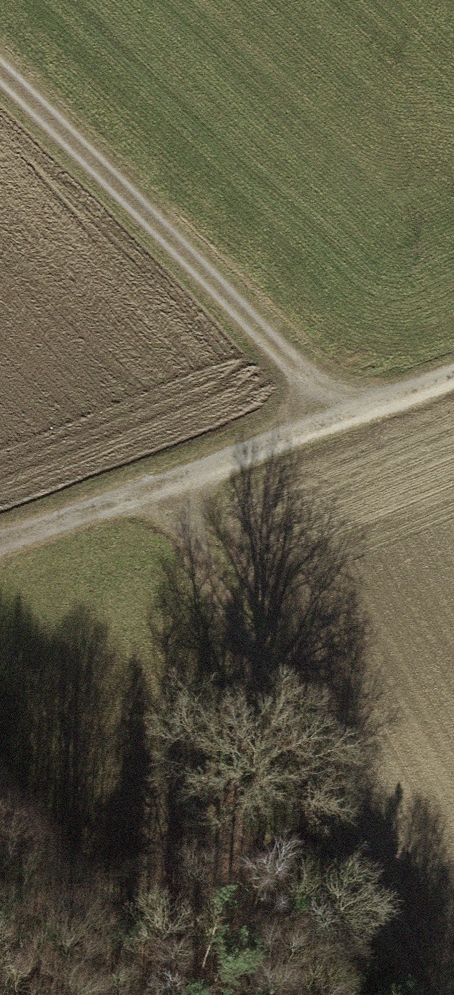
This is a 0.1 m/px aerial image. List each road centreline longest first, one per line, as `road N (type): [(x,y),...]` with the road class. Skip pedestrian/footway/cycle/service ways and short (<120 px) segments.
road 1 (track): [(432,994),(177,490),(453,376)]
road 2 (track): [(348,420),(0,77)]
road 3 (track): [(177,490),(0,554)]

